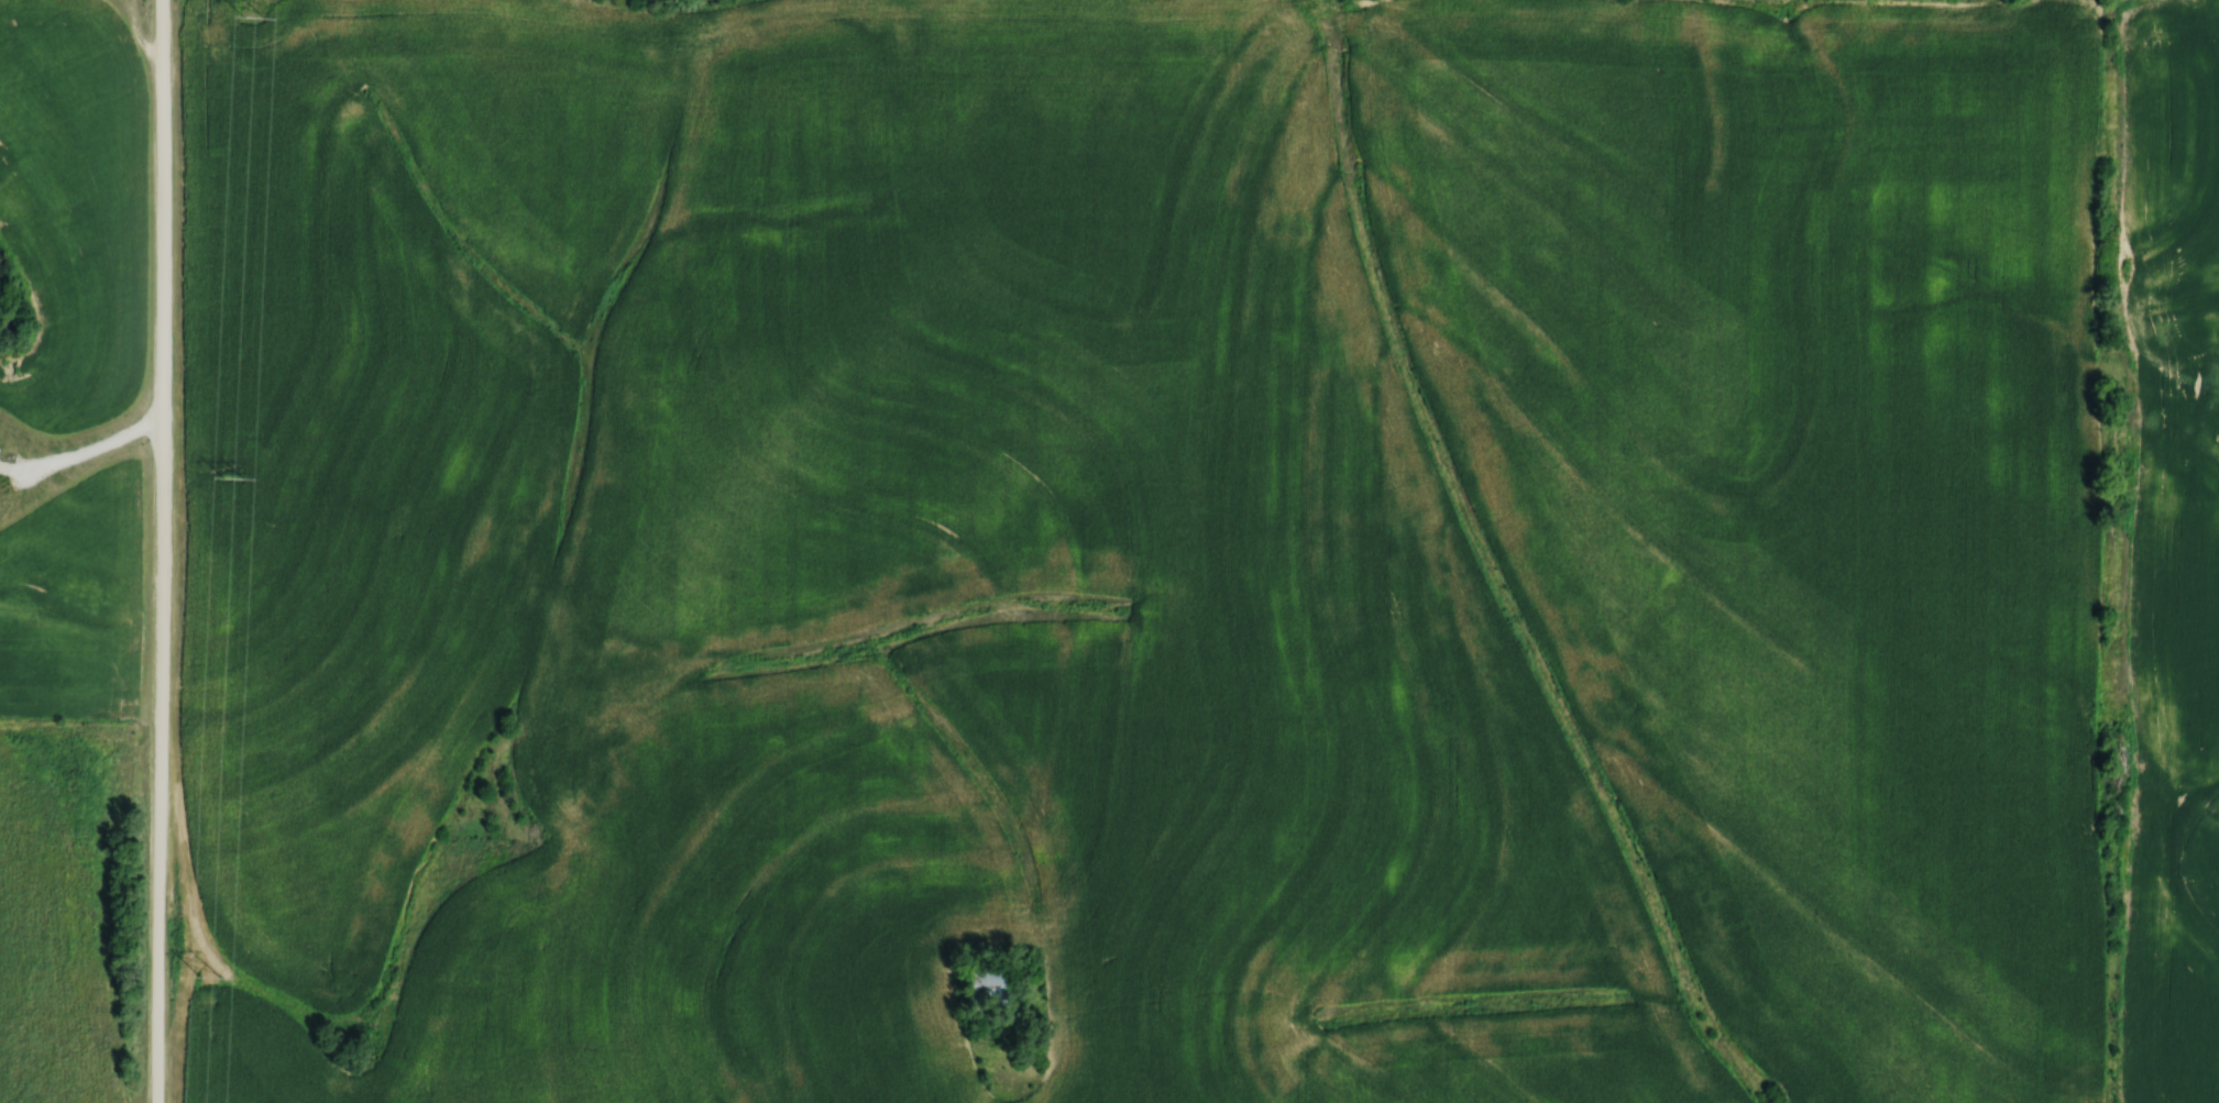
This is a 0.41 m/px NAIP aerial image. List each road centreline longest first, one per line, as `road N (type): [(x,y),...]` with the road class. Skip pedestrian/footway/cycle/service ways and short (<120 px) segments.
road 1 (residential): [(163,0),(156,1102)]

